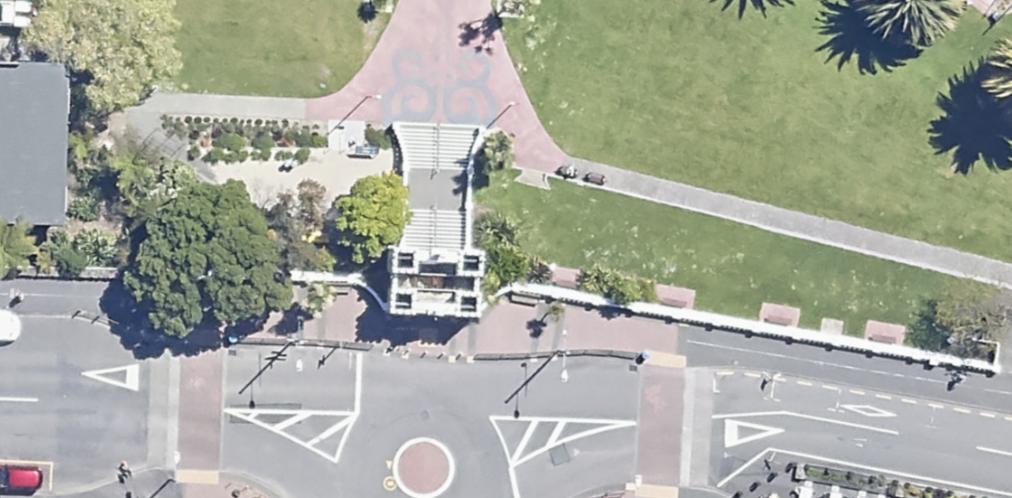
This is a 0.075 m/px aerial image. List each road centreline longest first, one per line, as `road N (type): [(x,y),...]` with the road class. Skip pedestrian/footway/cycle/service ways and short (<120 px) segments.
road 1 (residential): [(428,409),(563,390),(825,425)]
road 2 (residential): [(13,403),(196,381),(302,387),(396,410)]
road 3 (residential): [(825,425),(606,456),(476,495)]
road 4 (residential): [(355,494),(220,449),(13,403)]
road 5 (residential): [(825,425),(1011,458)]

